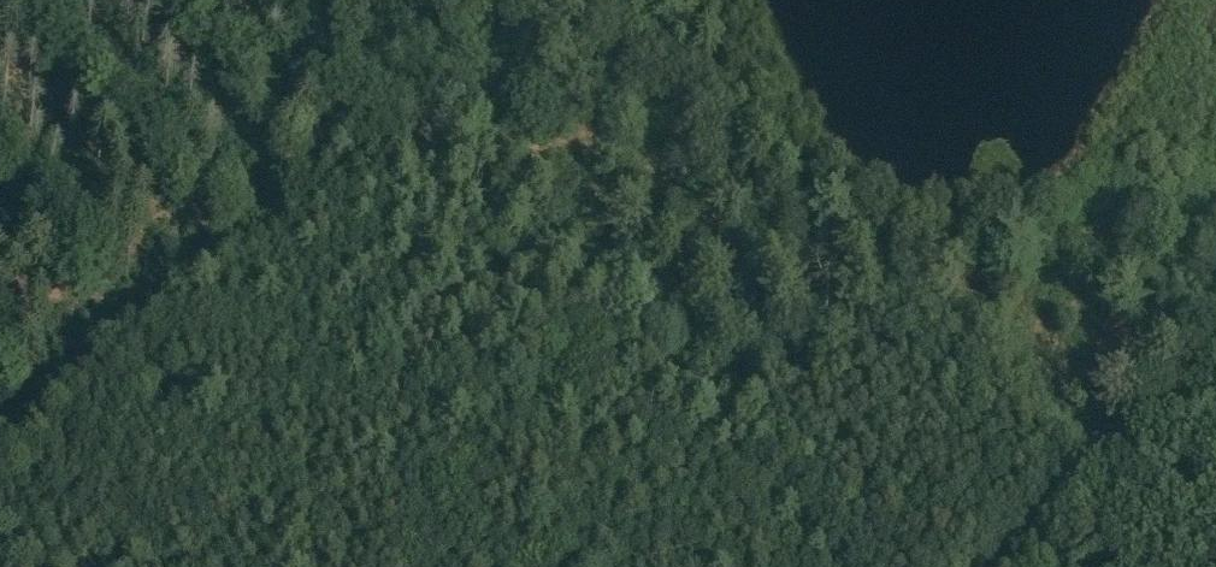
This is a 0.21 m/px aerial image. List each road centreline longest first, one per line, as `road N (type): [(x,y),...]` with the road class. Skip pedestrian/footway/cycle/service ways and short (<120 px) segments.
road 1 (track): [(584,0),(830,197),(983,233),(1215,249)]
road 2 (track): [(0,417),(356,93)]
road 3 (track): [(1215,354),(984,566)]
road 4 (track): [(270,0),(356,93),(462,0)]

